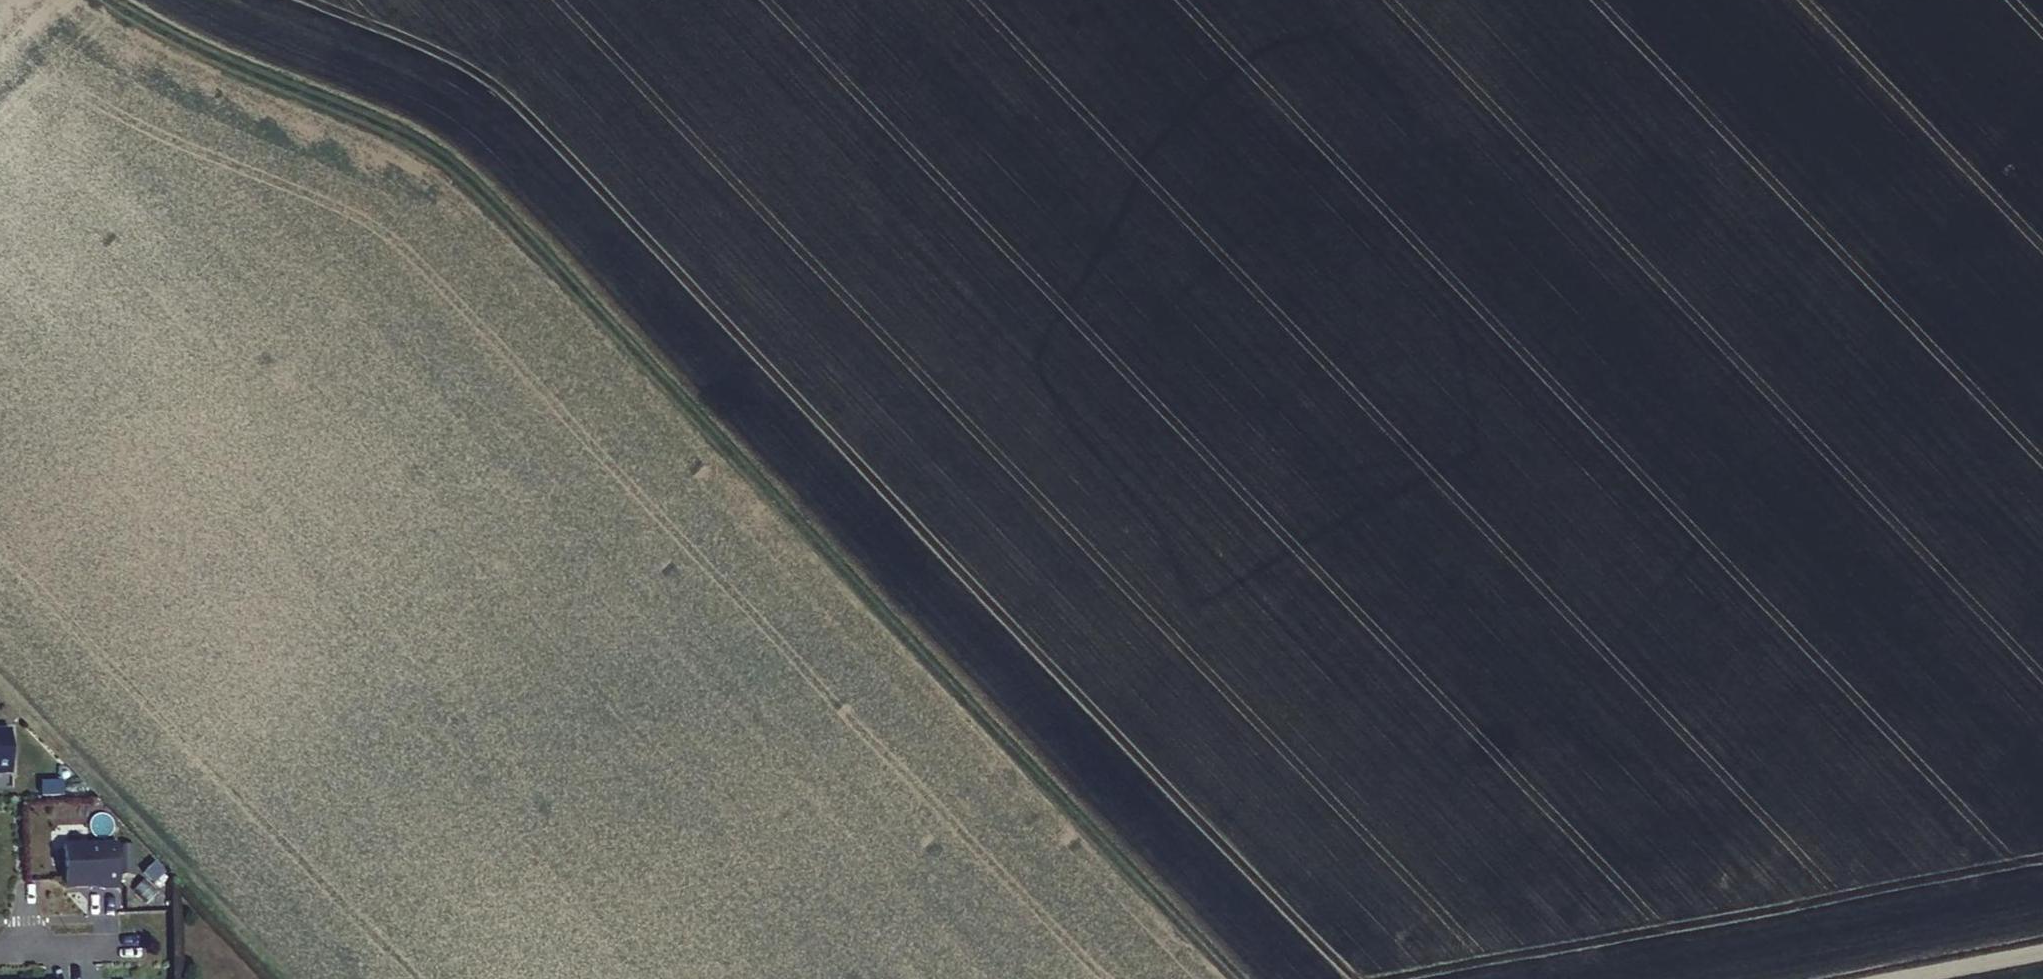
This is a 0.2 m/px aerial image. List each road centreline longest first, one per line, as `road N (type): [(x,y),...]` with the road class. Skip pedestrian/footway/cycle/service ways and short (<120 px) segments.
road 1 (residential): [(0,948),(152,941)]

